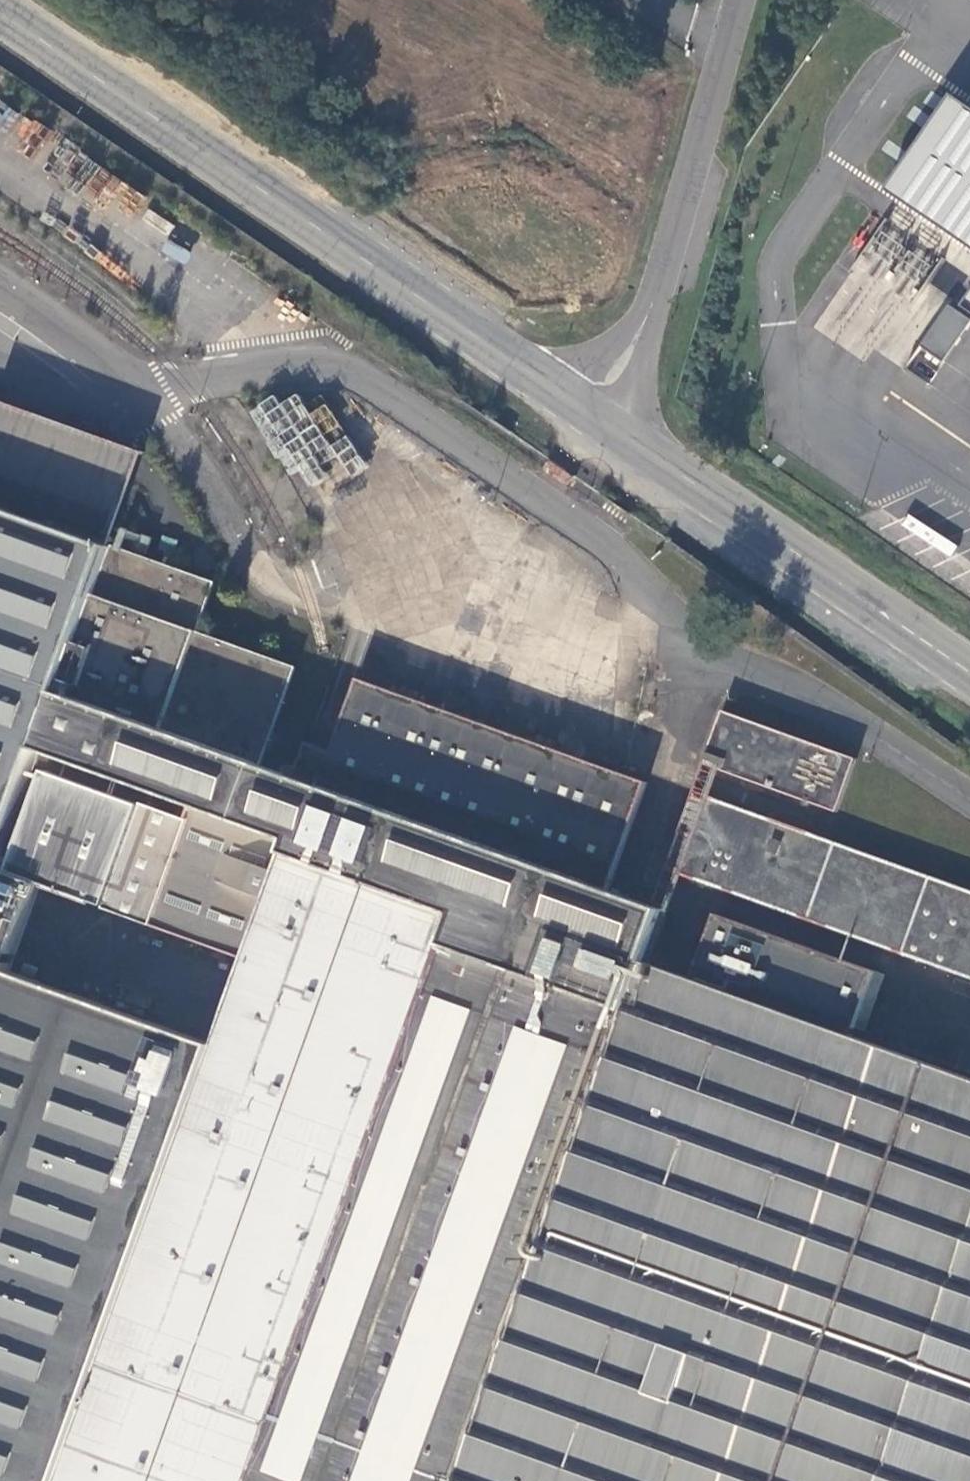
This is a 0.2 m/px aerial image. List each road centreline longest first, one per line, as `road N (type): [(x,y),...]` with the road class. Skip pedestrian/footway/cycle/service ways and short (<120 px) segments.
road 1 (tertiary): [(0,12),(590,419)]
road 2 (tertiary): [(590,419),(969,682)]
road 3 (unclassified): [(742,0),(651,303),(590,419)]

